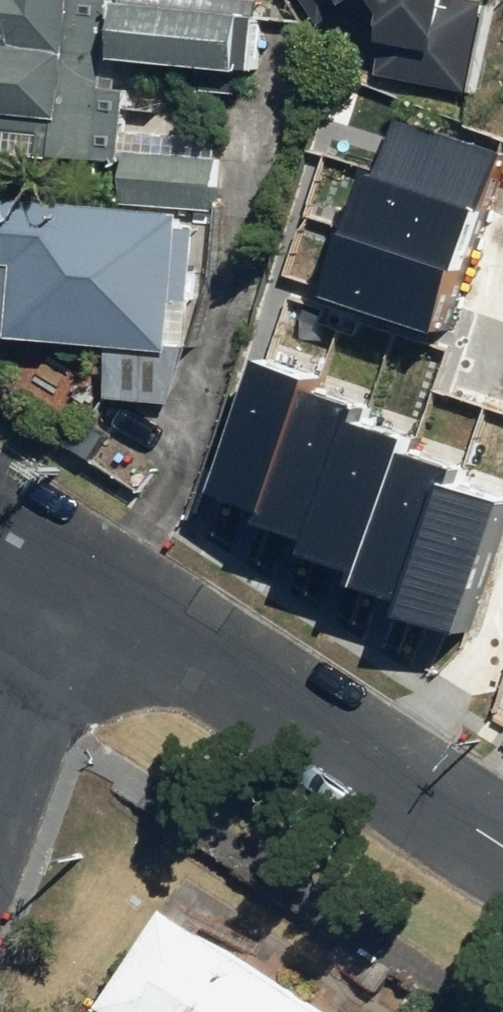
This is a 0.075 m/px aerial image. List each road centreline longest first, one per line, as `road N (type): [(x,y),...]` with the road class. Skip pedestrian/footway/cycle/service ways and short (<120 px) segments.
road 1 (residential): [(502,850),(70,569)]
road 2 (residential): [(0,758),(70,569)]

